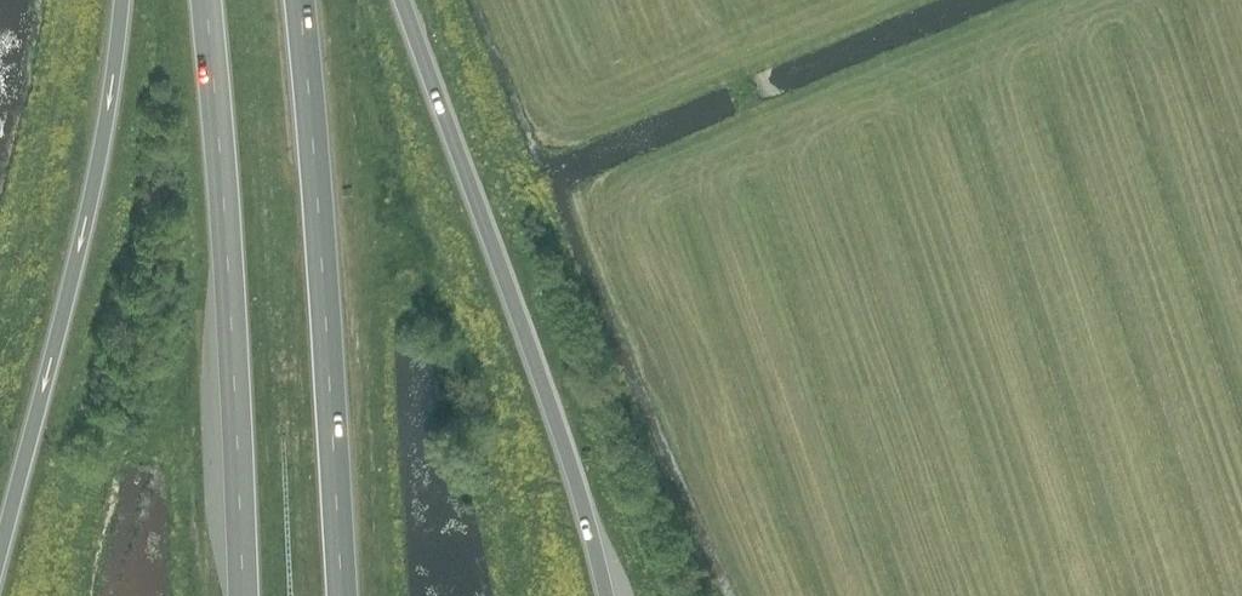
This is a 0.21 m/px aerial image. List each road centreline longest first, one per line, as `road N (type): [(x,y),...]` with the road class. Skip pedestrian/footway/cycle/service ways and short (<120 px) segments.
road 1 (trunk): [(607,595),(570,458),(404,0)]
road 2 (trunk): [(341,595),(300,0)]
road 3 (trunk): [(205,0),(229,293),(241,595)]
road 4 (trunk): [(124,0),(103,149),(0,559)]

